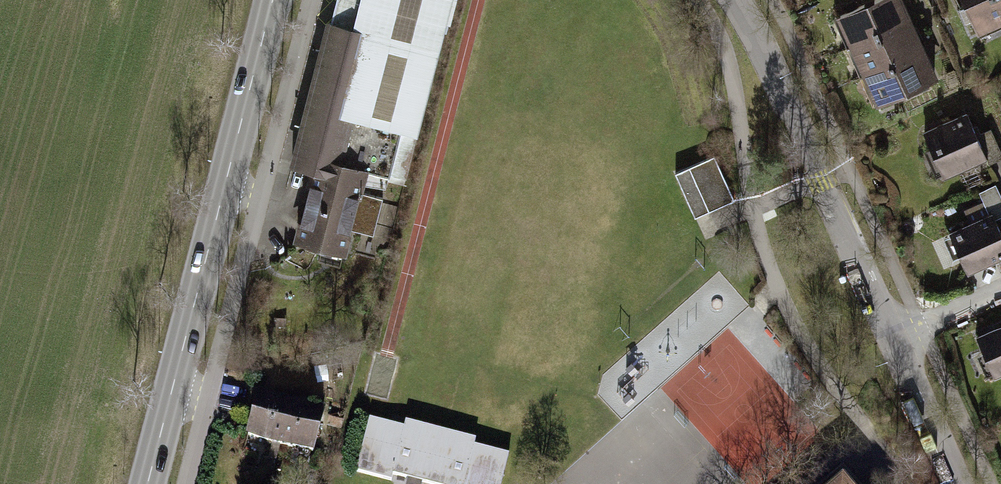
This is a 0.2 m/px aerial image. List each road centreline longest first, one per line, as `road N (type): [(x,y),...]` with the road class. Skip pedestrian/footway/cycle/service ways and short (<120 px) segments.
road 1 (secondary): [(148,483),(274,0)]
road 2 (tertiary): [(737,0),(893,342)]
road 3 (tertiary): [(893,342),(956,483)]

